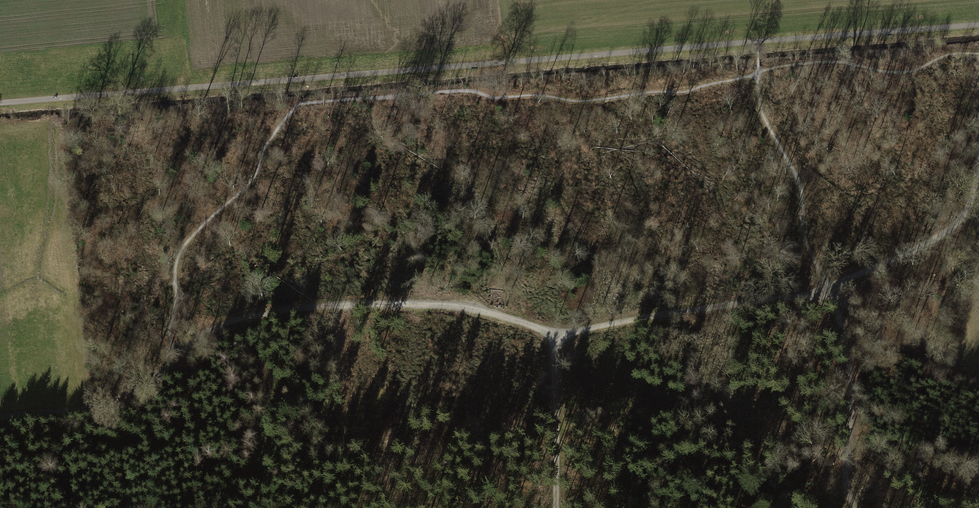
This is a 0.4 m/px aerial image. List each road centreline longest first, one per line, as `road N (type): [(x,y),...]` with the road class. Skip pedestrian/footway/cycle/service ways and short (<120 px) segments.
road 1 (track): [(0,418),(118,399),(229,322),(295,308),(440,305),(567,329),(823,287),(953,227),(973,193),(978,160)]
road 2 (track): [(978,55),(948,55),(896,72),(834,62),(785,65),(680,93),(590,100),(467,91),(297,105),(261,155),(256,178),(181,251),(168,338),(176,360)]
road 3 (track): [(978,24),(0,102)]
road 4 (track): [(852,507),(845,475),(848,360),(801,235),(797,177),(761,109),(757,73)]
road 5 (track): [(978,377),(903,352),(823,287)]
road 6 (track): [(556,507),(554,365),(567,329)]

